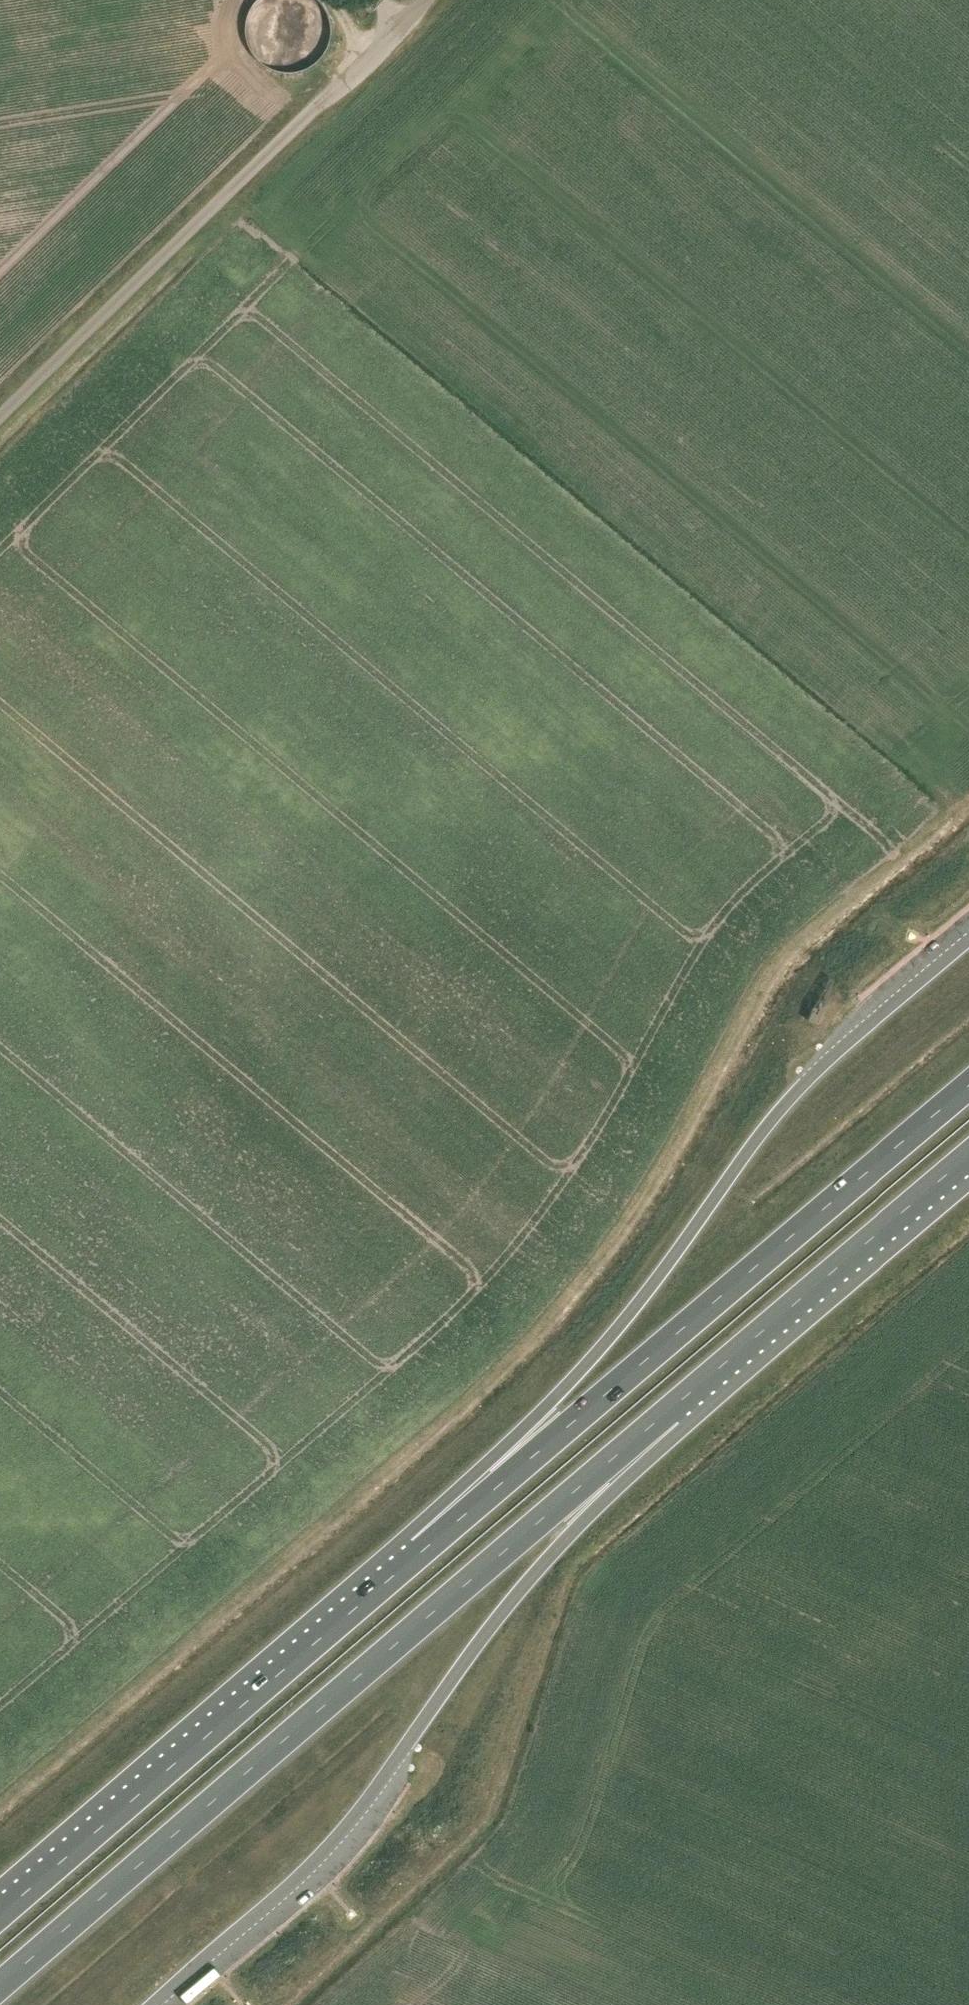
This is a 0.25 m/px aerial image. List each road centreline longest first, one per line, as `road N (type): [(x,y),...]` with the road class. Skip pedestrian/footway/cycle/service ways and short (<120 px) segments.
road 1 (trunk): [(0,1987),(711,1376)]
road 2 (trunk): [(968,1087),(376,1590)]
road 3 (trunk): [(805,1082),(604,1348),(406,1537),(376,1590)]
road 4 (unclassified): [(0,416),(426,0)]
road 5 (trunk): [(376,1590),(0,1912)]
road 6 (trunk): [(410,1741),(515,1595),(686,1424),(711,1376)]
road 7 (trunk): [(711,1376),(968,1156)]

